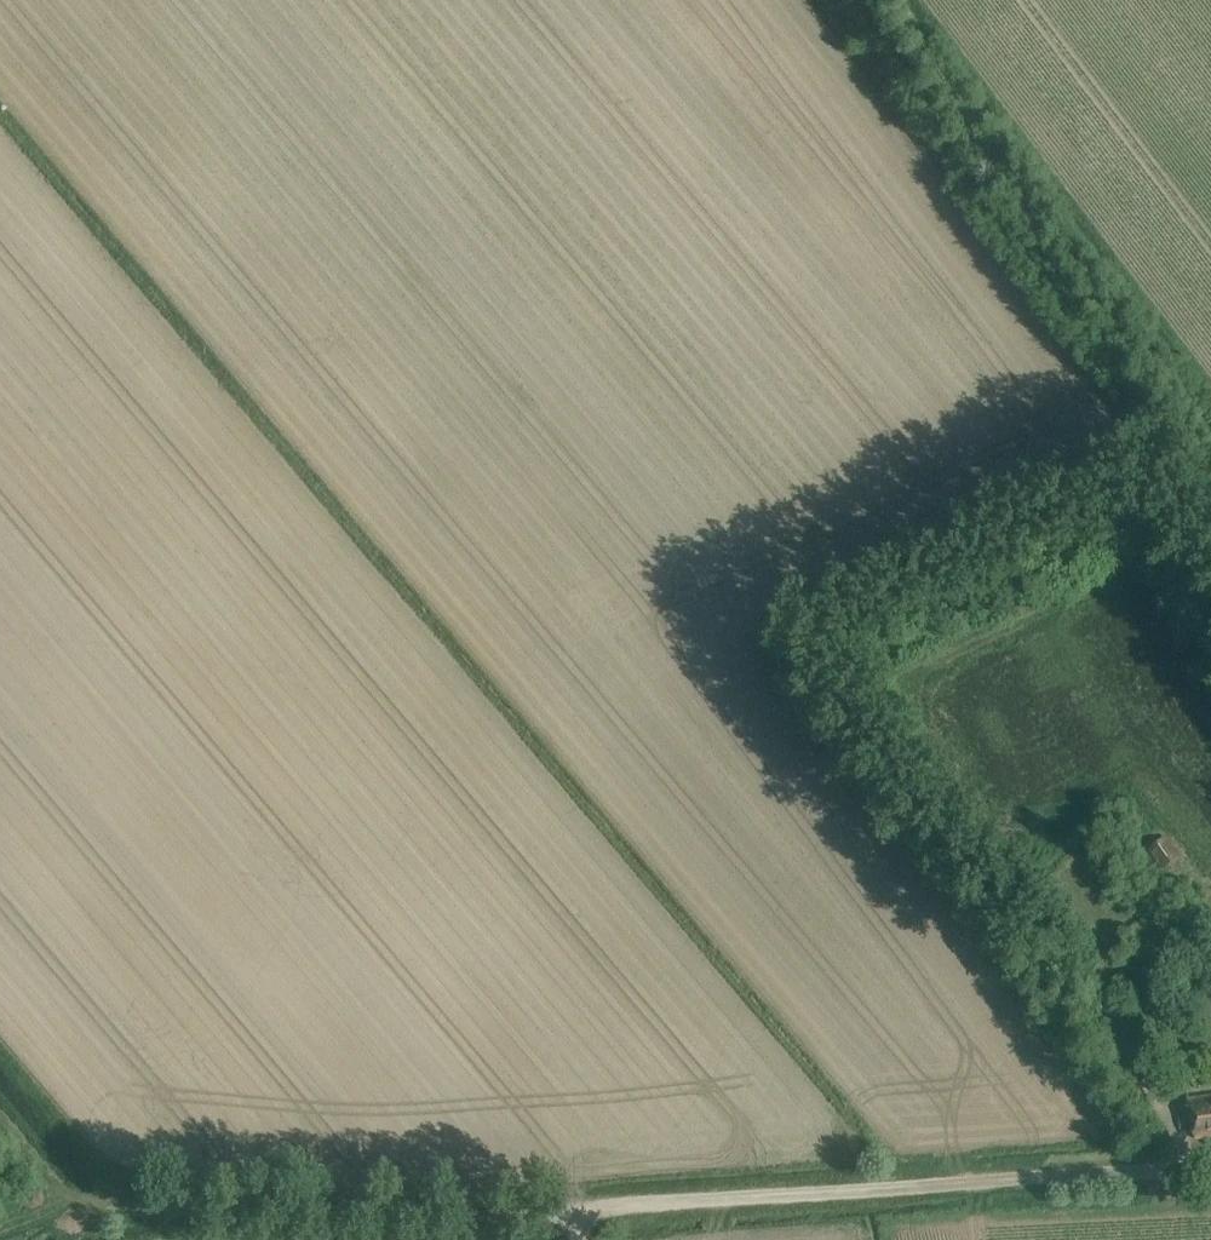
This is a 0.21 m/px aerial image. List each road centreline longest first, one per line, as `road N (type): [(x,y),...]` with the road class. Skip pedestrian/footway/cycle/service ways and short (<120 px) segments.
road 1 (unclassified): [(1210,1186),(573,1222)]
road 2 (track): [(573,1222),(218,1228),(98,1212),(47,1196),(0,1158)]

